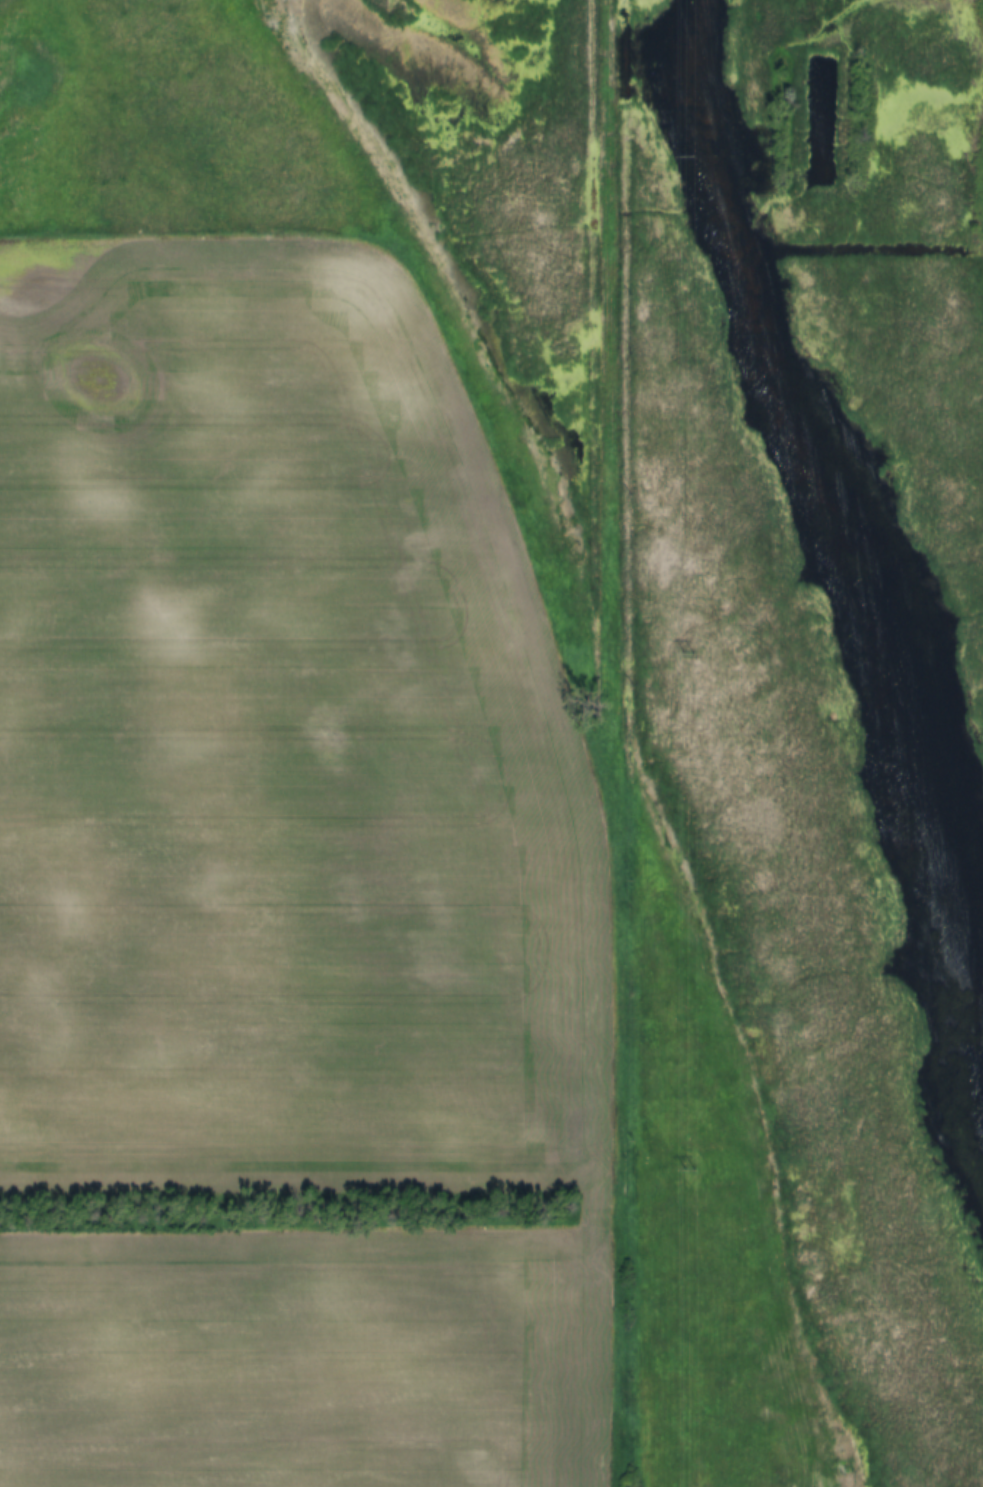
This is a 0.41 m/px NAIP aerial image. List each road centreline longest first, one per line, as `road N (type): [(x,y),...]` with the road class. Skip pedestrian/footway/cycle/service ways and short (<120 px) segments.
road 1 (track): [(621,1486),(614,0)]

